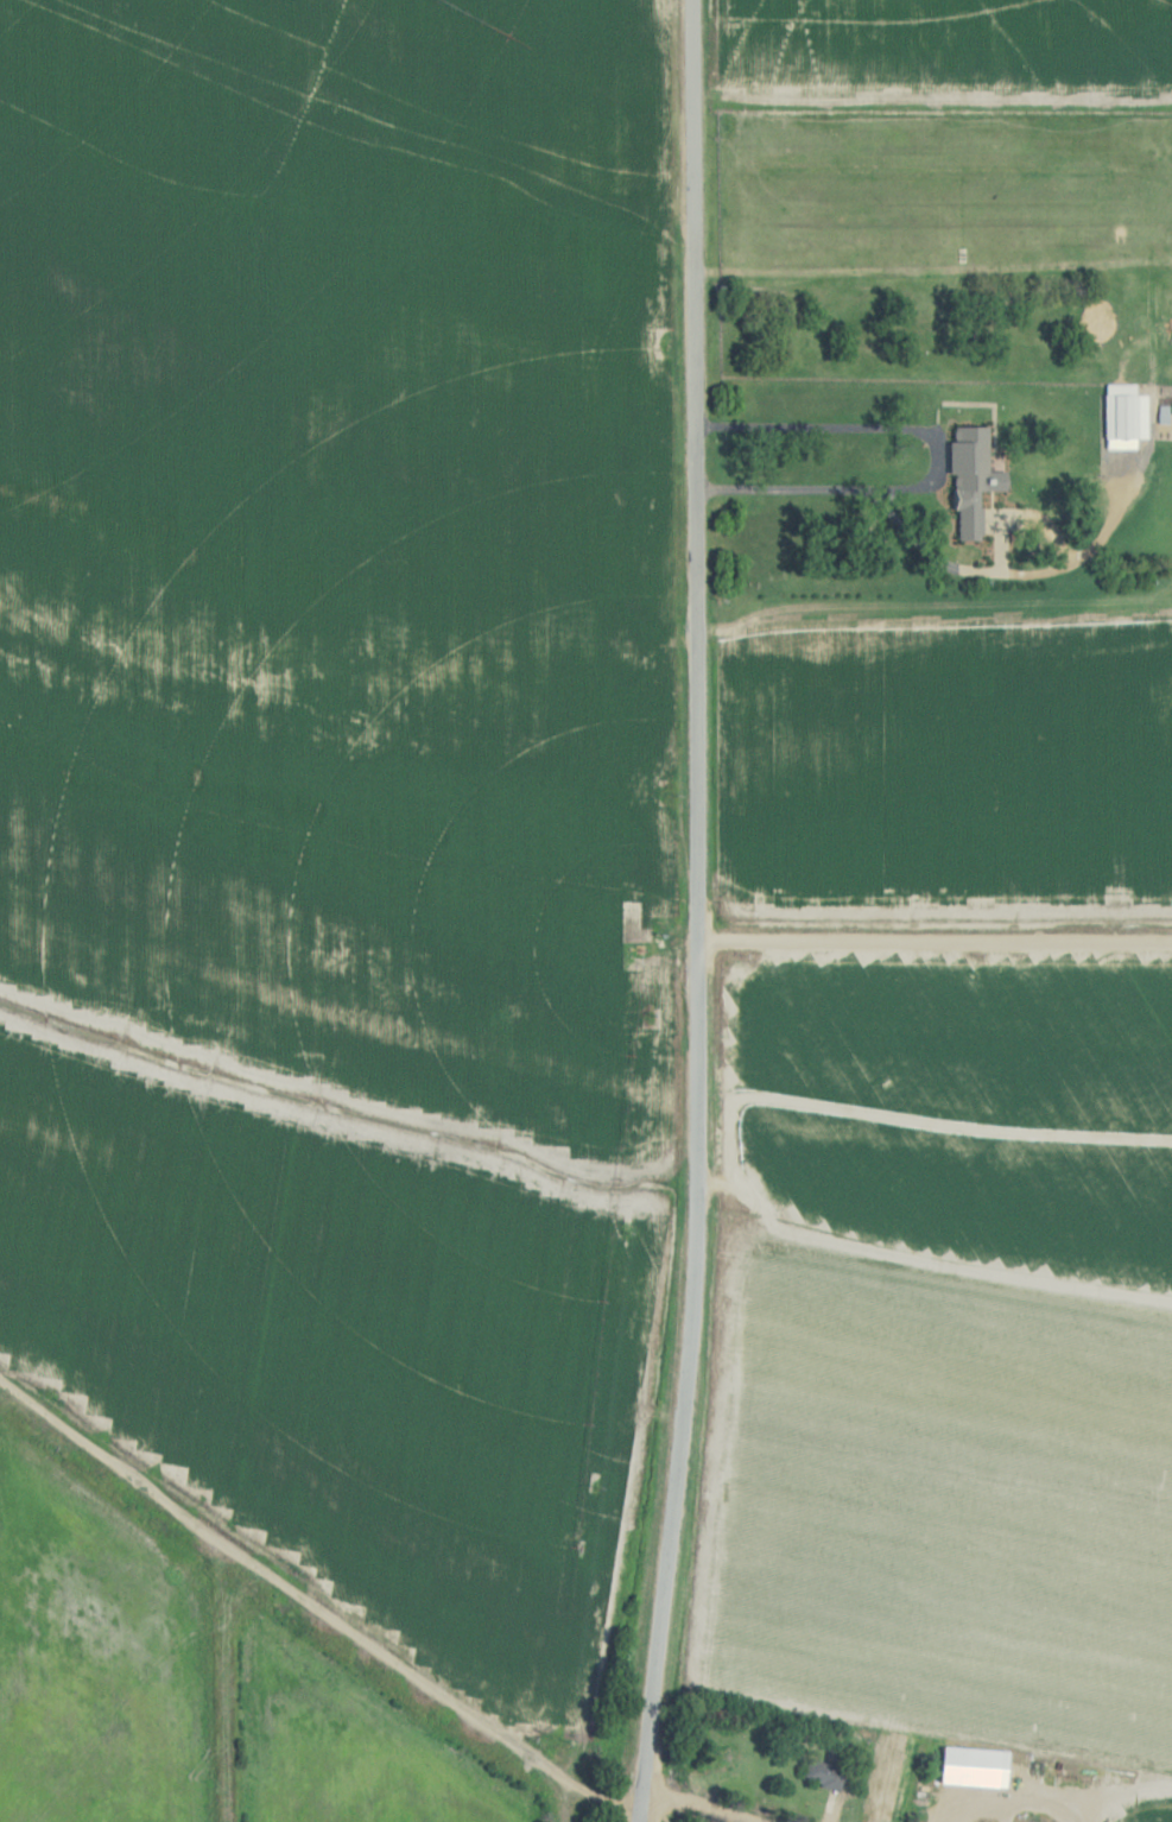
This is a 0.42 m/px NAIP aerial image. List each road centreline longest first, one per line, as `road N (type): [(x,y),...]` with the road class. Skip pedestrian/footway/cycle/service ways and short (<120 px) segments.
road 1 (tertiary): [(634,1821),(666,1580),(697,1171),(691,0)]
road 2 (track): [(0,1384),(582,1788),(664,1821)]
road 3 (residential): [(698,938),(1171,935)]

